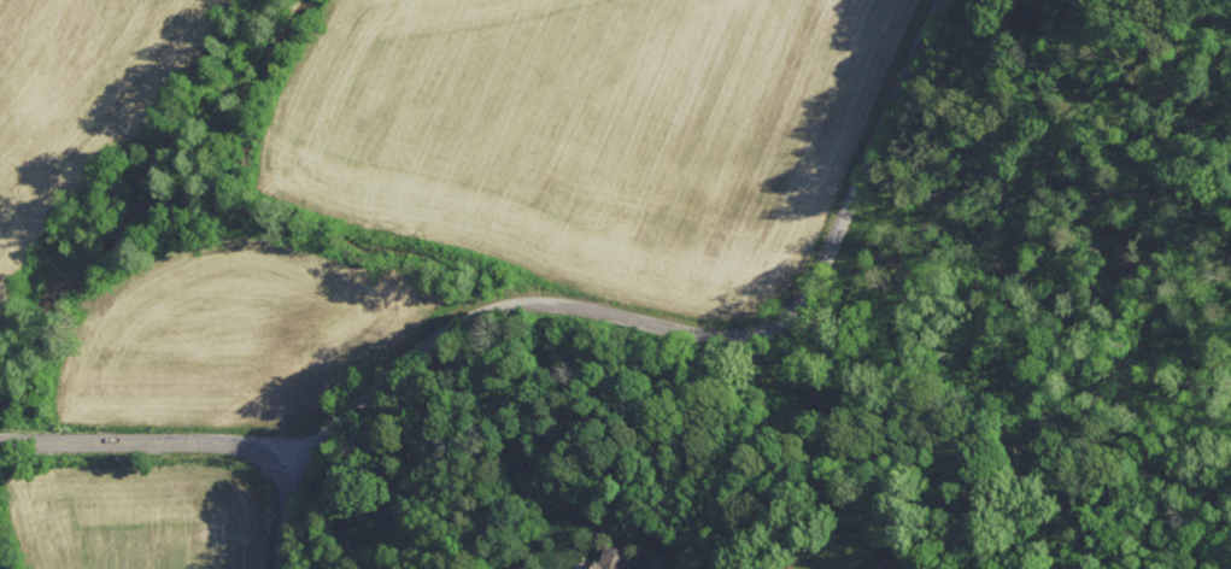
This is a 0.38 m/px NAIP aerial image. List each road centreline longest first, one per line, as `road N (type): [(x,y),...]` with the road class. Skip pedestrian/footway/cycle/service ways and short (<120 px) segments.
road 1 (residential): [(294,465),(385,373),(476,307),(789,344),(846,252),(945,0)]
road 2 (residential): [(294,465),(251,448),(0,435)]

